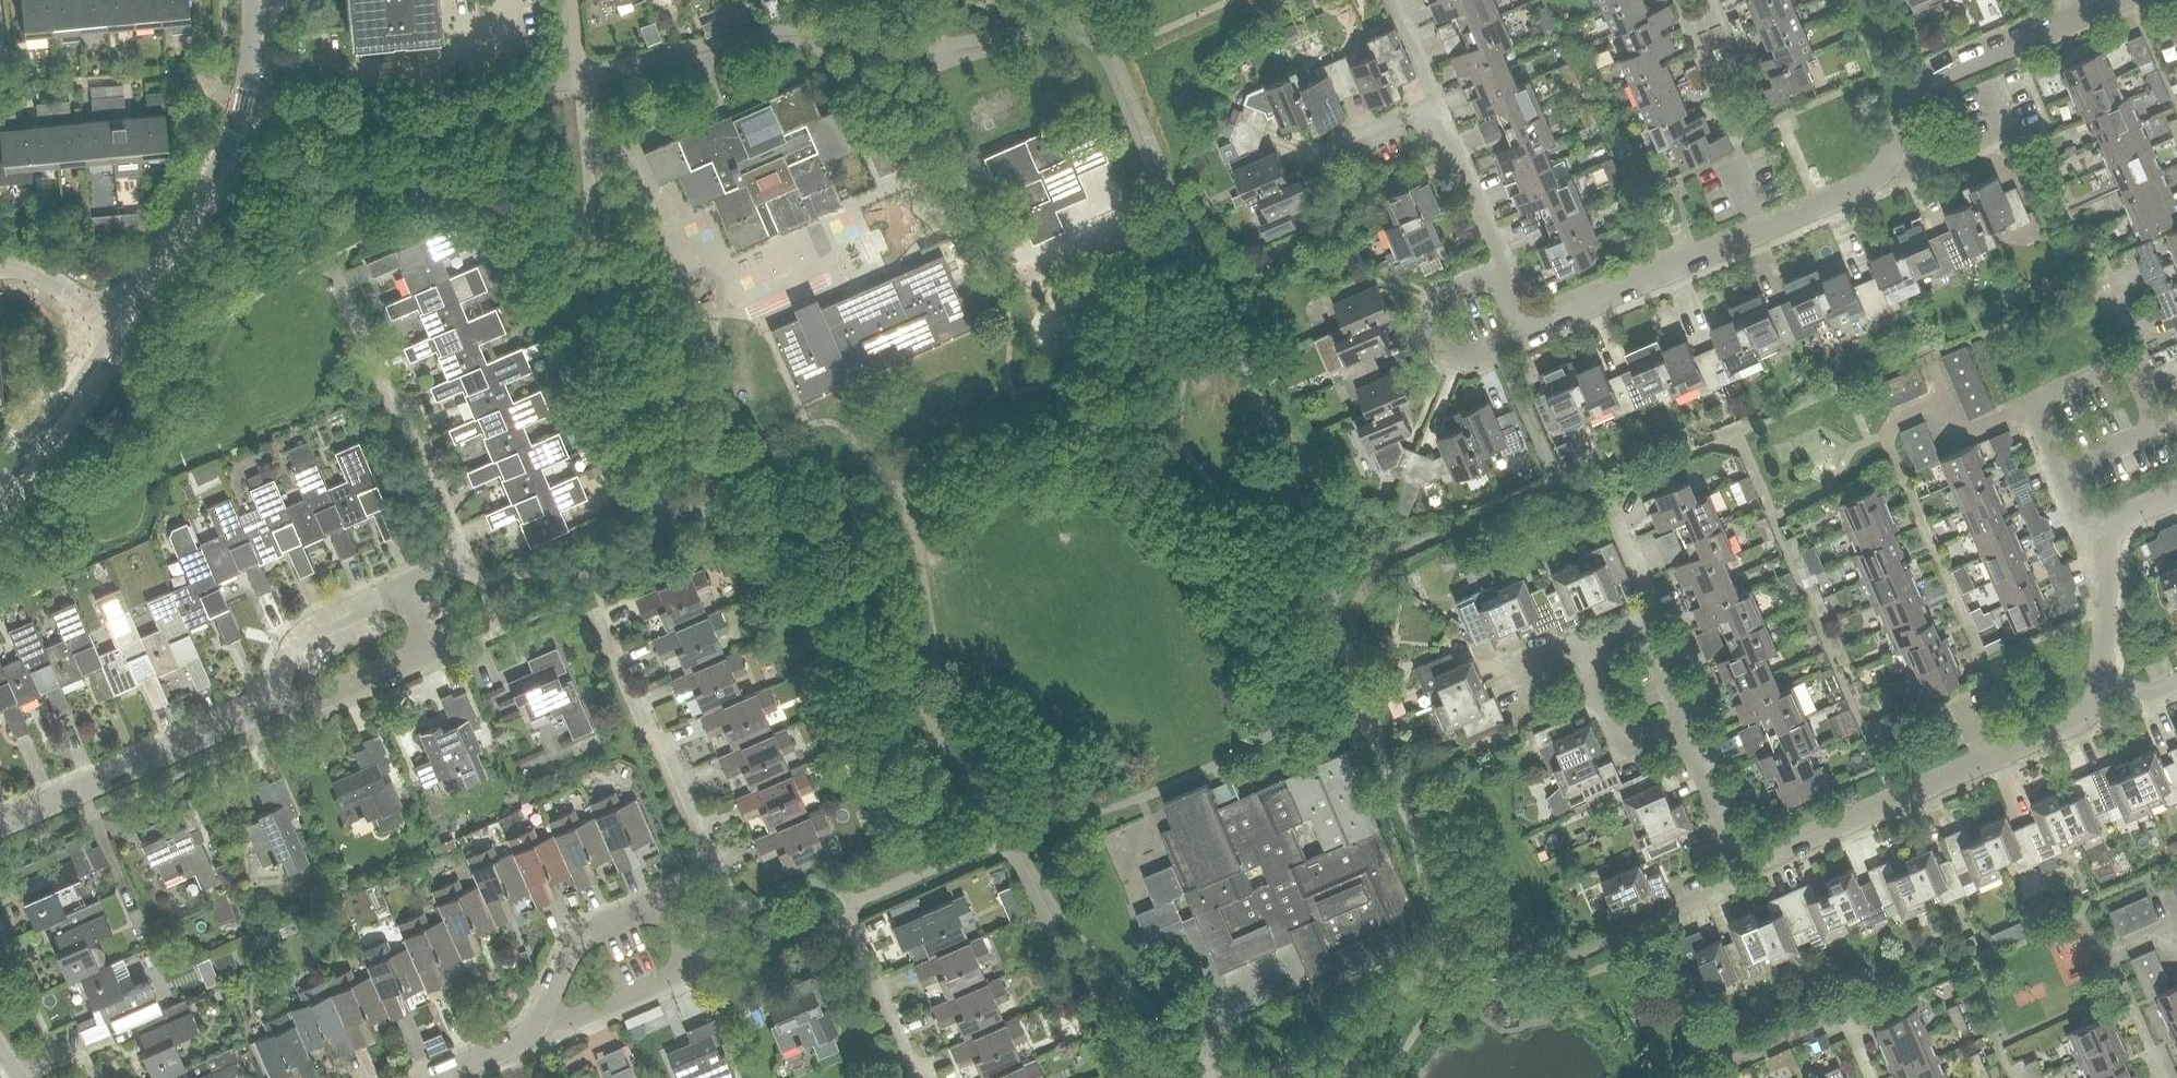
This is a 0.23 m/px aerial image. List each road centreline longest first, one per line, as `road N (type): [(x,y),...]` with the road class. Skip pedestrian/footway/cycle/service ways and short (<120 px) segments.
road 1 (residential): [(2107,682),(2090,716),(1749,867),(1692,725)]
road 2 (residential): [(1519,328),(1556,320),(1869,188),(1894,159)]
road 3 (residential): [(403,588),(465,557),(332,257)]
road 4 (tertiary): [(116,329),(227,155),(249,76),(255,0)]
road 5 (residential): [(666,898),(712,875),(597,614)]
road 6 (residential): [(1894,159),(1905,109),(1924,85),(2122,0)]
road 7 (residential): [(0,826),(266,708)]
road 8 (residential): [(266,708),(304,705),(431,653),(403,588)]
road 9 (residential): [(550,1035),(694,972),(666,898)]
road 10 (residential): [(2060,473),(2041,431),(2047,400),(2128,364),(2150,418)]
road 11 (residential): [(1495,283),(1432,308),(1429,331),(1441,355),(1469,364),(1510,347),(1519,328)]
road 12 (tertiary): [(0,498),(116,329)]
road 13 (residential): [(666,898),(575,942),(543,1019),(550,1035)]
road 14 (residential): [(266,708),(310,624),(403,588)]
road 15 (residential): [(1421,121),(1449,145),(1503,265),(1495,283)]
road 16 (residential): [(928,1077),(851,925)]
road 17 (residential): [(1329,239),(1363,143),(1421,121)]
road 18 (residential): [(2120,527),(2107,682)]
road 19 (residential): [(1588,658),(1621,730),(1649,741),(1692,725)]
road 20 (residential): [(1654,631),(1607,496)]
road 21 (residential): [(116,329),(36,276),(0,269)]
road 22 (residential): [(1421,121),(1433,97),(1395,0)]
road 23 (residential): [(1894,159),(1918,169),(2011,134)]

